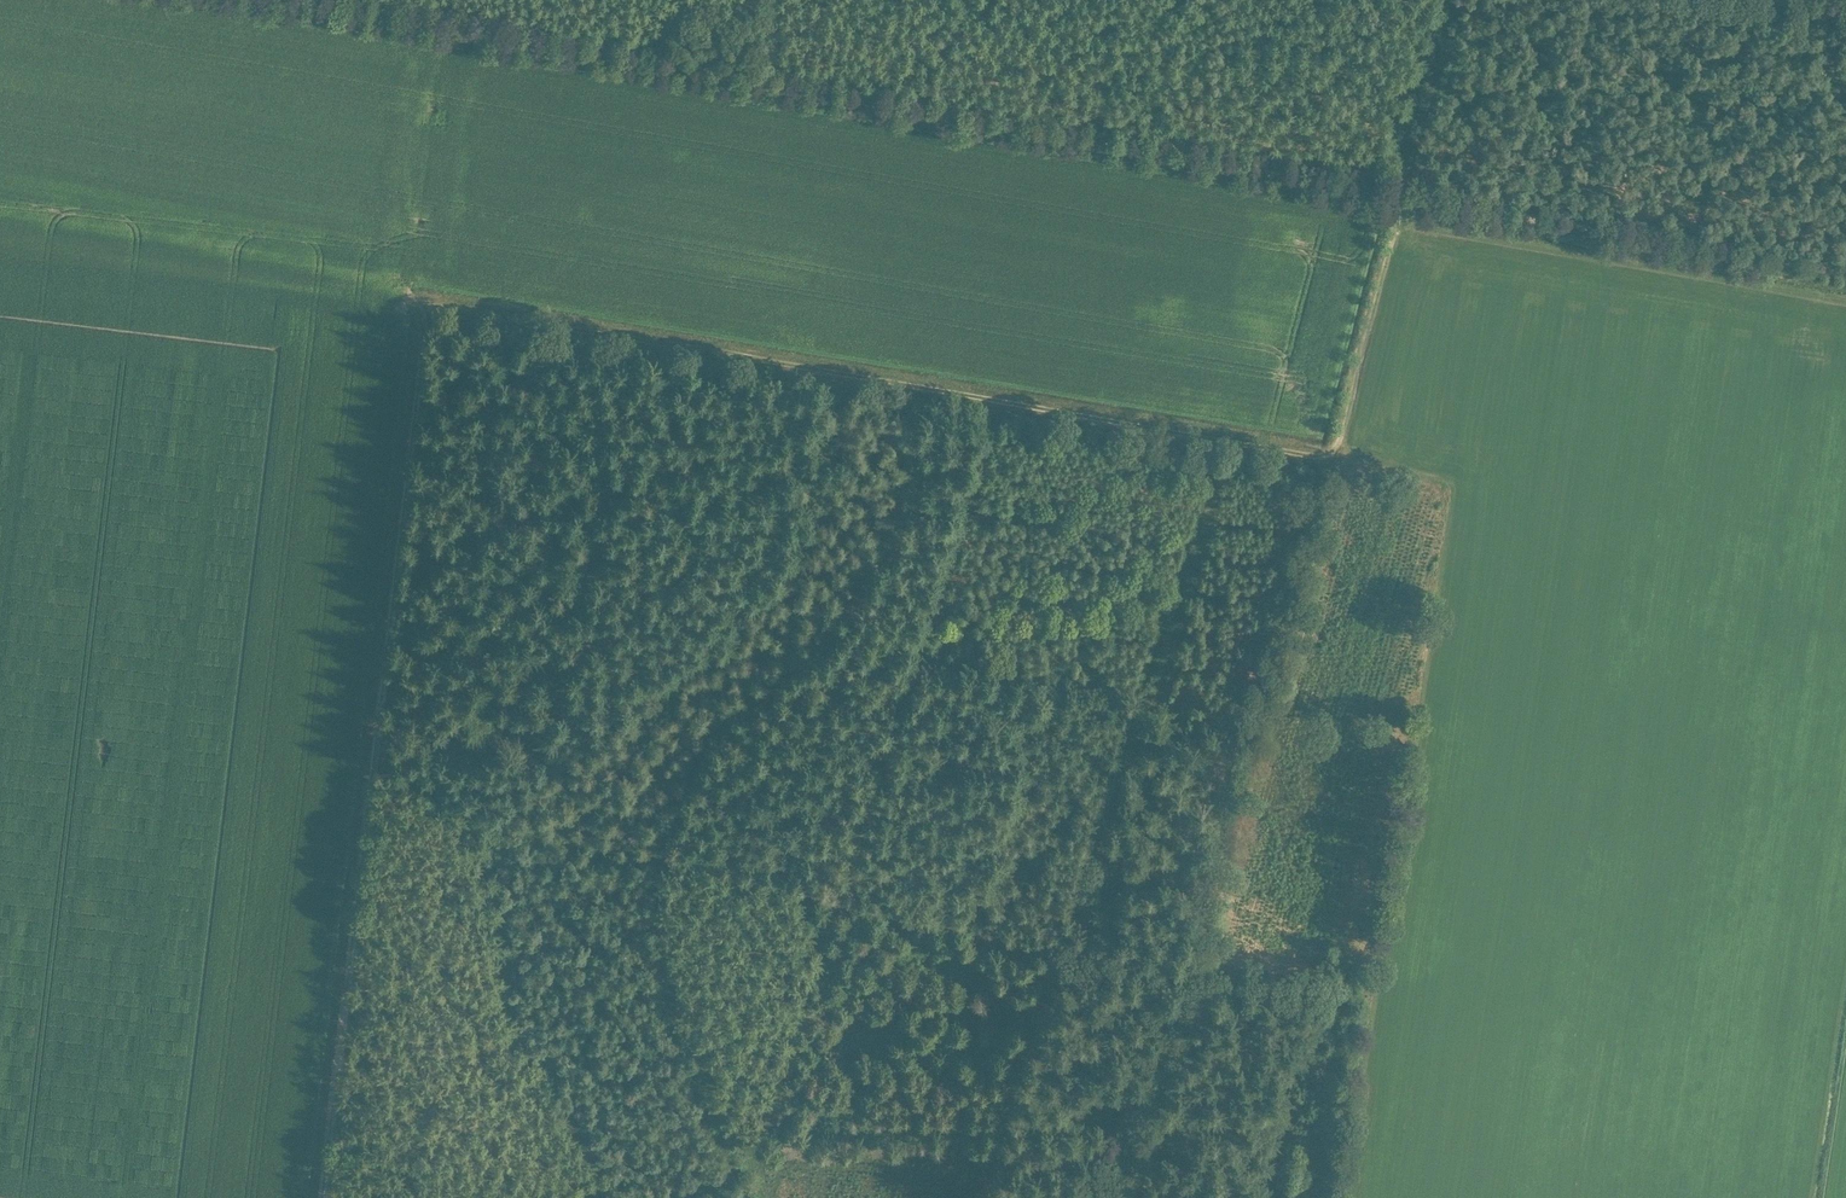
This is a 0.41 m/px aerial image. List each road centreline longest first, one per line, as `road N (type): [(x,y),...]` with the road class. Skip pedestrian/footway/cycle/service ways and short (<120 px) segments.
road 1 (track): [(310,1197),(418,298),(1327,452)]
road 2 (track): [(1400,200),(266,0)]
road 3 (track): [(1400,200),(1107,1197)]
road 4 (track): [(1845,281),(1400,200)]

